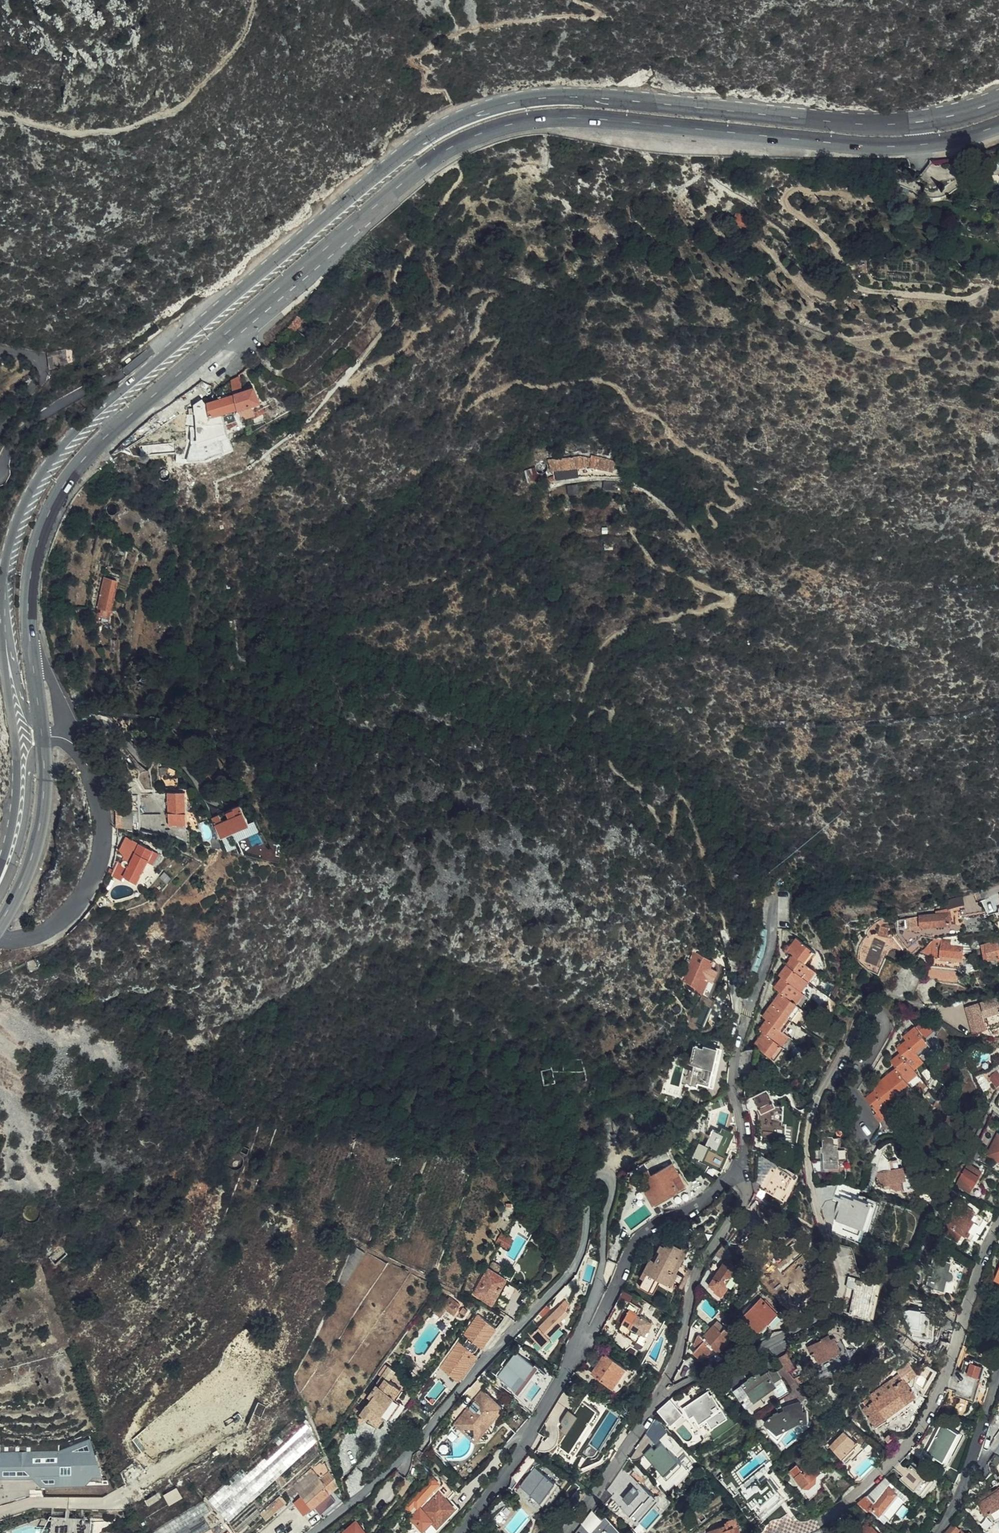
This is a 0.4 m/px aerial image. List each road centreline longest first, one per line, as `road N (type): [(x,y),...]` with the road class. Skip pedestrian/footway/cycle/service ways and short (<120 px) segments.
road 1 (primary): [(42,733),(29,571),(66,483),(117,426),(445,150),(550,118),(883,146),(998,125)]
road 2 (primary): [(998,102),(945,119),(876,126),(545,99),(441,129),(77,428),(47,463),(12,531),(3,566),(6,639)]
road 3 (residential): [(586,1343),(582,1327),(601,1271),(612,1188),(602,1175),(586,1185),(582,1249),(562,1282),(473,1374),(414,1450),(315,1532)]
road 4 (residential): [(883,1020),(872,1014),(861,1020),(808,1133),(813,1201),(840,1293),(817,1319),(658,1395)]
road 5 (track): [(959,169),(952,188),(936,193),(887,180),(872,199),(796,189),(785,202),(836,248),(852,286),(964,298),(998,289)]
road 6 (residential): [(998,1226),(922,1429),(845,1504),(782,1532)]
road 7 (residential): [(658,1395),(679,1352),(697,1275),(745,1196),(736,1173)]
road 8 (residential): [(586,1343),(634,1246),(736,1173)]
road 9 (primary): [(6,639),(15,795),(0,869)]
road 10 (residential): [(460,1532),(586,1343)]
road 11 (primary): [(0,924),(31,865),(39,829),(42,733)]
road 12 (primary): [(42,733),(0,894)]
road 13 (residential): [(565,1532),(658,1395)]

